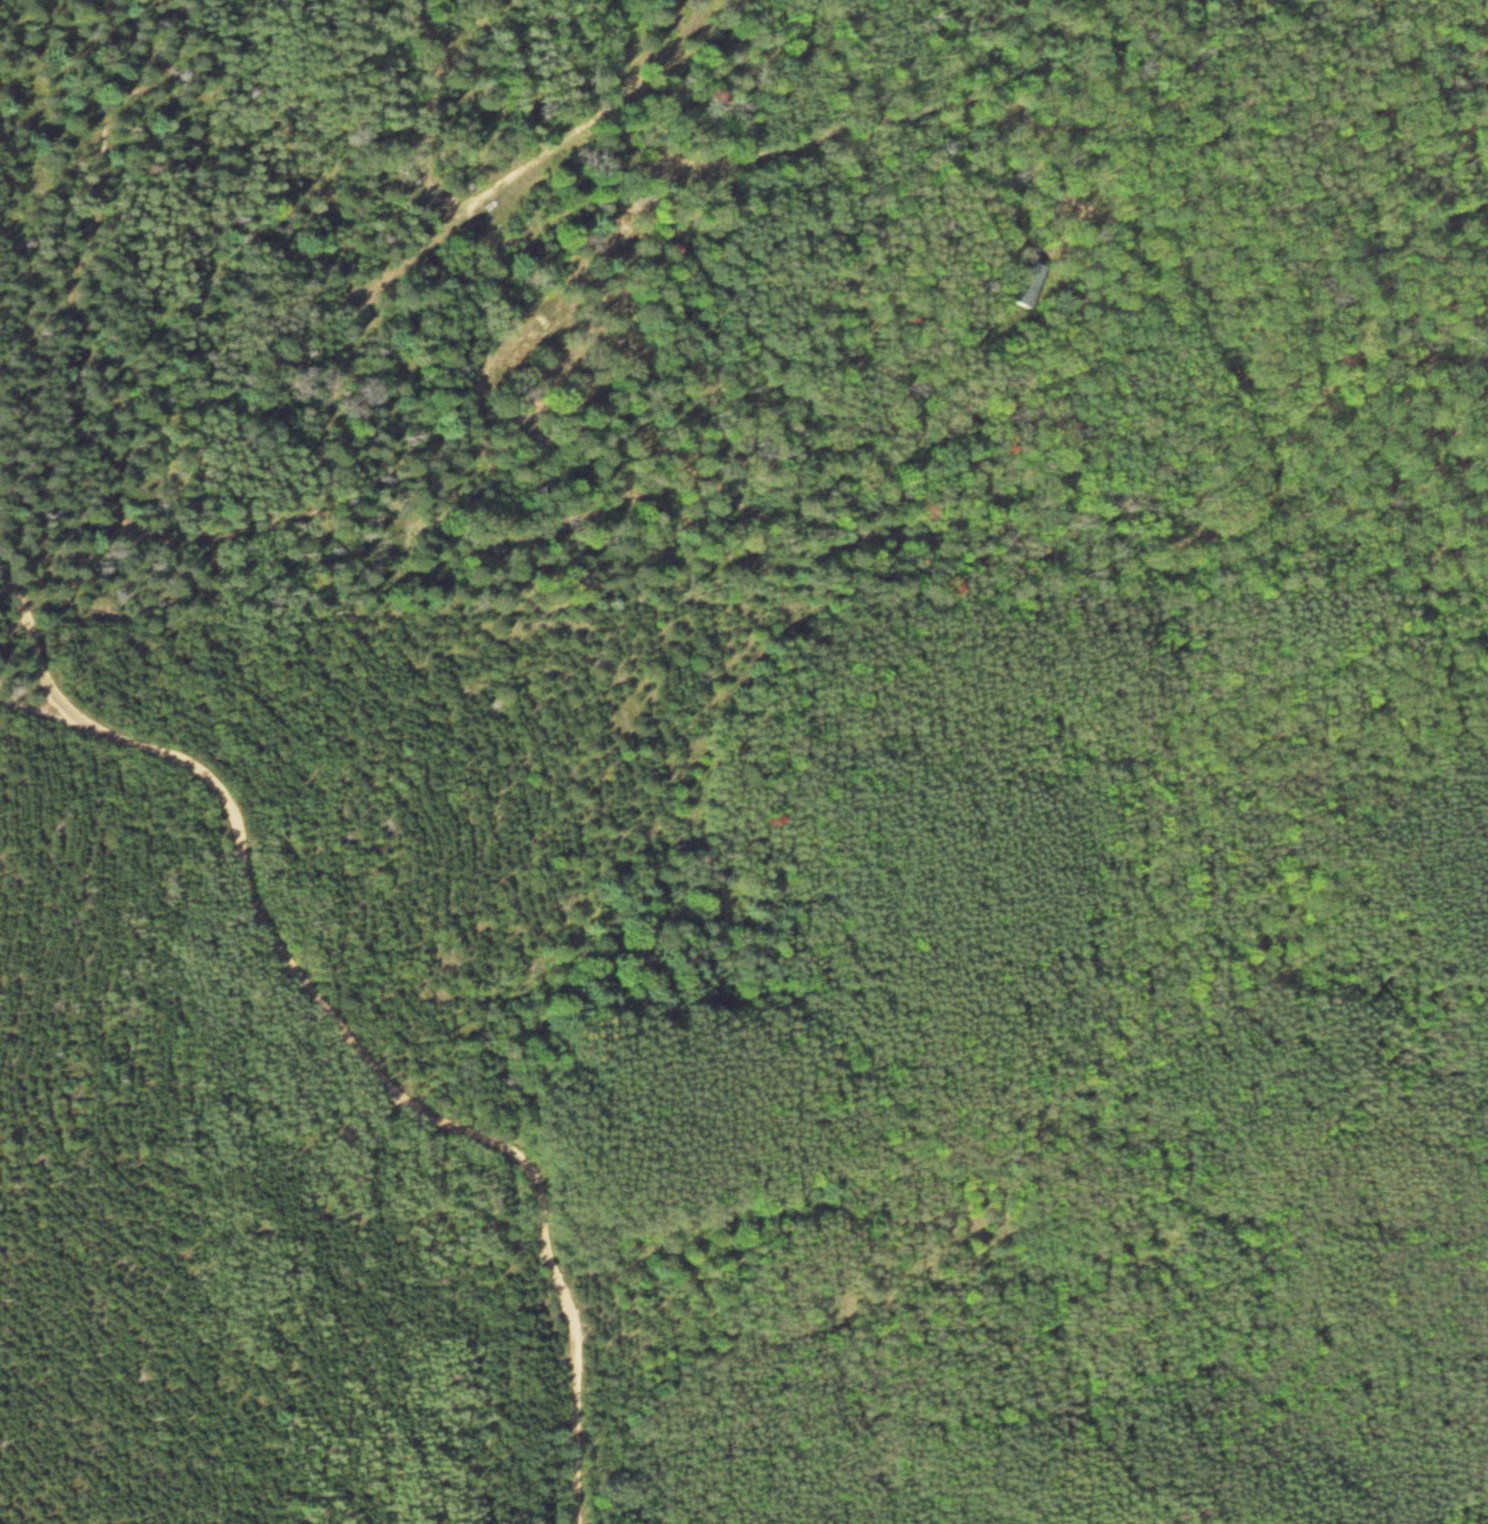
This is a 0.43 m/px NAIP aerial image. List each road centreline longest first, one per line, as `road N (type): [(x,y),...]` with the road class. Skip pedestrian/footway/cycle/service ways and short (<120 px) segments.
road 1 (track): [(164,0),(171,43),(152,78),(110,101),(84,244),(58,295),(92,351),(95,386),(122,407),(111,481),(117,523),(183,547),(302,515),(383,573),(474,587),(558,526),(647,495)]
road 2 (residential): [(0,705),(220,776),(257,921),(384,1090),(517,1160),(579,1324),(581,1523)]
road 3 (residential): [(0,577),(65,722)]

